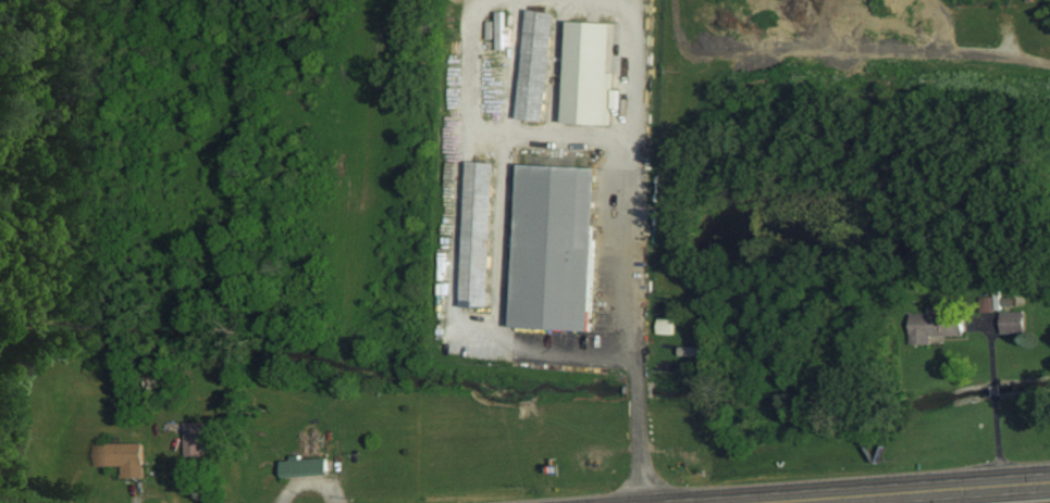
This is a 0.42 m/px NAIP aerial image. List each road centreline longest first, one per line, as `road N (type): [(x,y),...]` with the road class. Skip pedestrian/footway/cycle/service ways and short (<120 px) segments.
road 1 (primary): [(1049,479),(758,502)]

